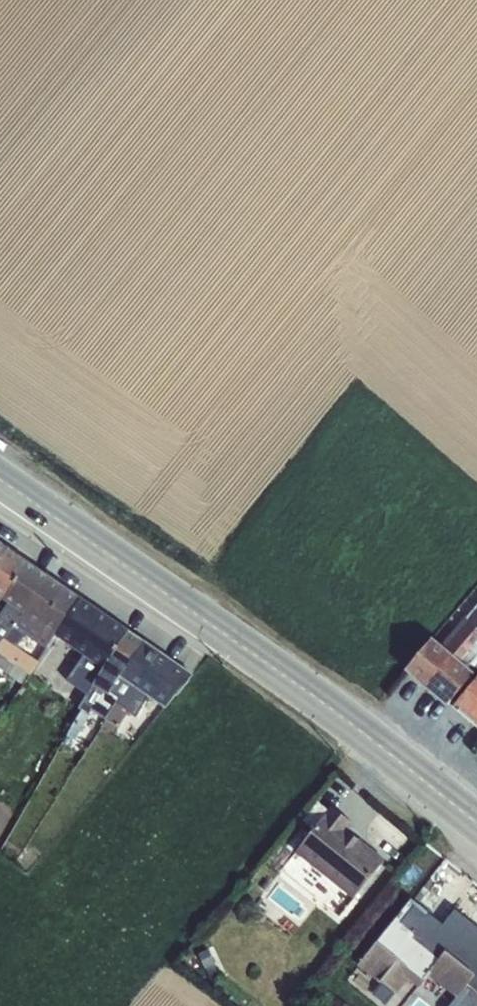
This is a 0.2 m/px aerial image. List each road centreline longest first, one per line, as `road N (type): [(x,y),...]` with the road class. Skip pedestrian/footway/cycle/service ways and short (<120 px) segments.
road 1 (secondary): [(476,824),(0,480)]

